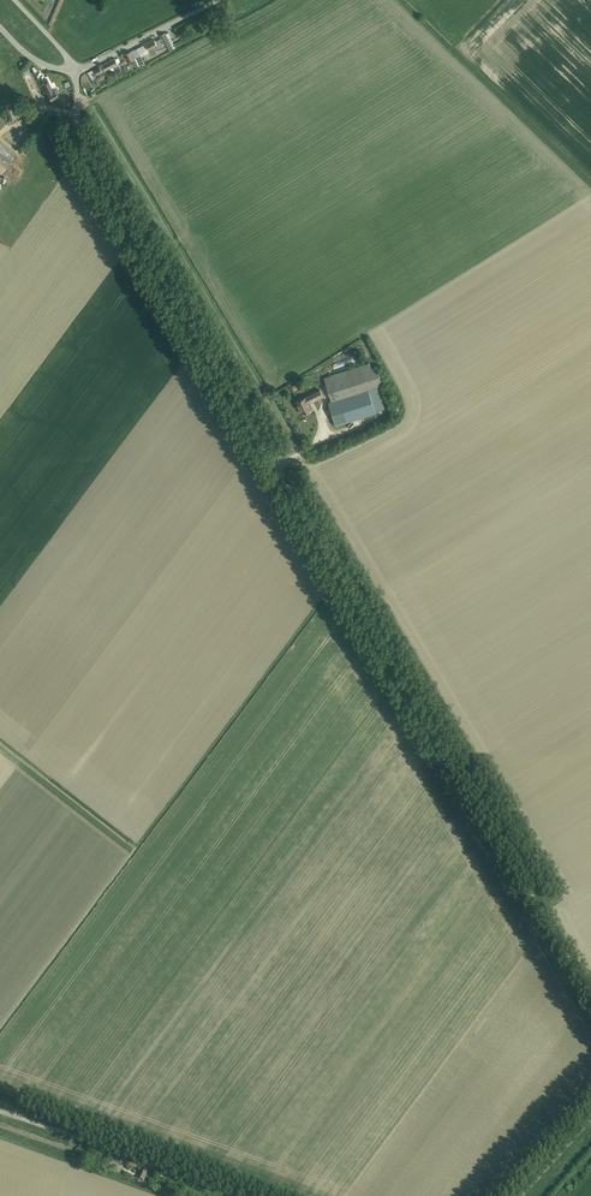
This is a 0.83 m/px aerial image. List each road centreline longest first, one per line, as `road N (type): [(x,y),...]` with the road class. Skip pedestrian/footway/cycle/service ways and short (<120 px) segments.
road 1 (unclassified): [(590,993),(90,158),(78,127),(75,72)]
road 2 (unclassified): [(0,1112),(234,1195)]
road 3 (unclassified): [(75,72),(216,0)]

